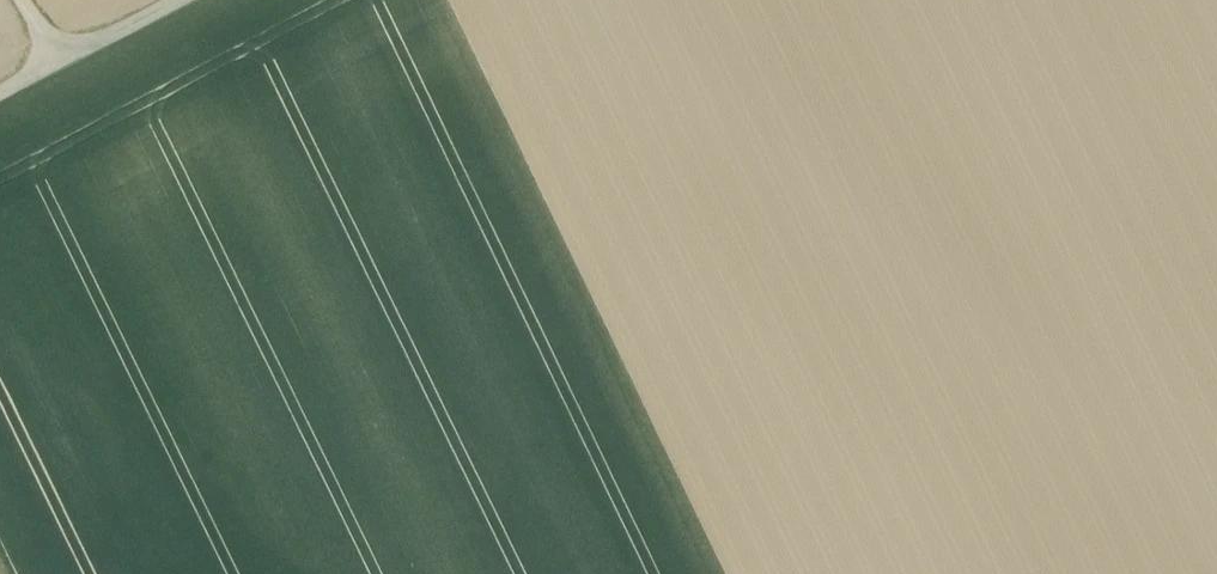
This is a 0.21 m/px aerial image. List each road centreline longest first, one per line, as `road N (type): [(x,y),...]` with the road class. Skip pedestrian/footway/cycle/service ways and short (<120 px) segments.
road 1 (track): [(175,0),(0,92)]

